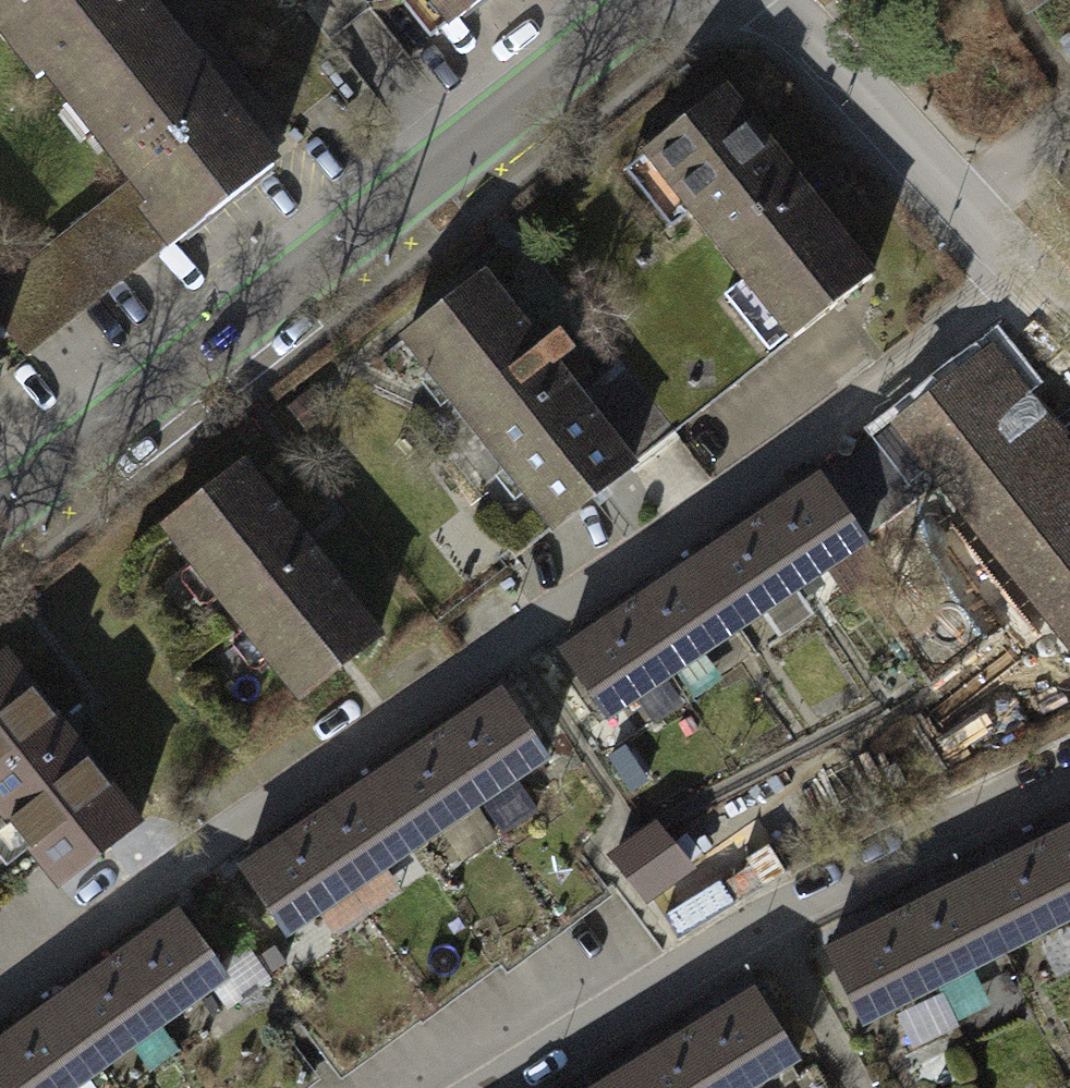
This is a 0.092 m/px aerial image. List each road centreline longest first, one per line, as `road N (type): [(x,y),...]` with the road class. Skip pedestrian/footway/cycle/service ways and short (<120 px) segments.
road 1 (residential): [(0,996),(216,838),(515,638),(1013,278)]
road 2 (tertiary): [(0,512),(652,0)]
road 3 (residential): [(497,1087),(760,920),(1069,755)]
road 4 (residential): [(758,0),(1013,278)]

